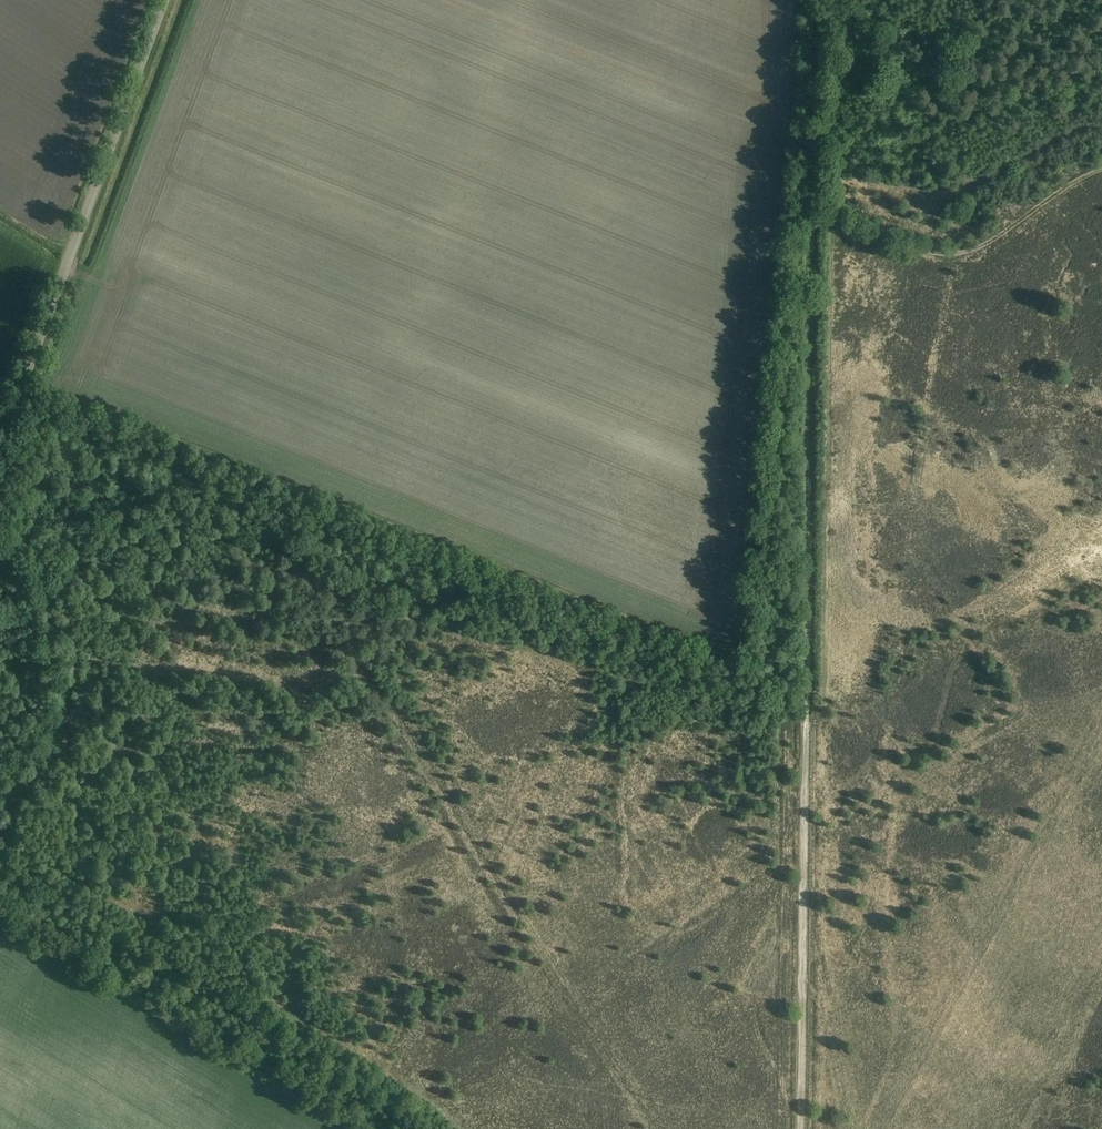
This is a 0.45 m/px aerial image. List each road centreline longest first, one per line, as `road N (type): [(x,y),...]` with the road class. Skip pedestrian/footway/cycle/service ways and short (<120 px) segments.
road 1 (track): [(813,209),(803,1128)]
road 2 (tertiary): [(0,445),(164,0)]
road 3 (track): [(1101,166),(983,246),(960,253),(903,245),(813,209)]
road 4 (track): [(813,209),(814,0)]

